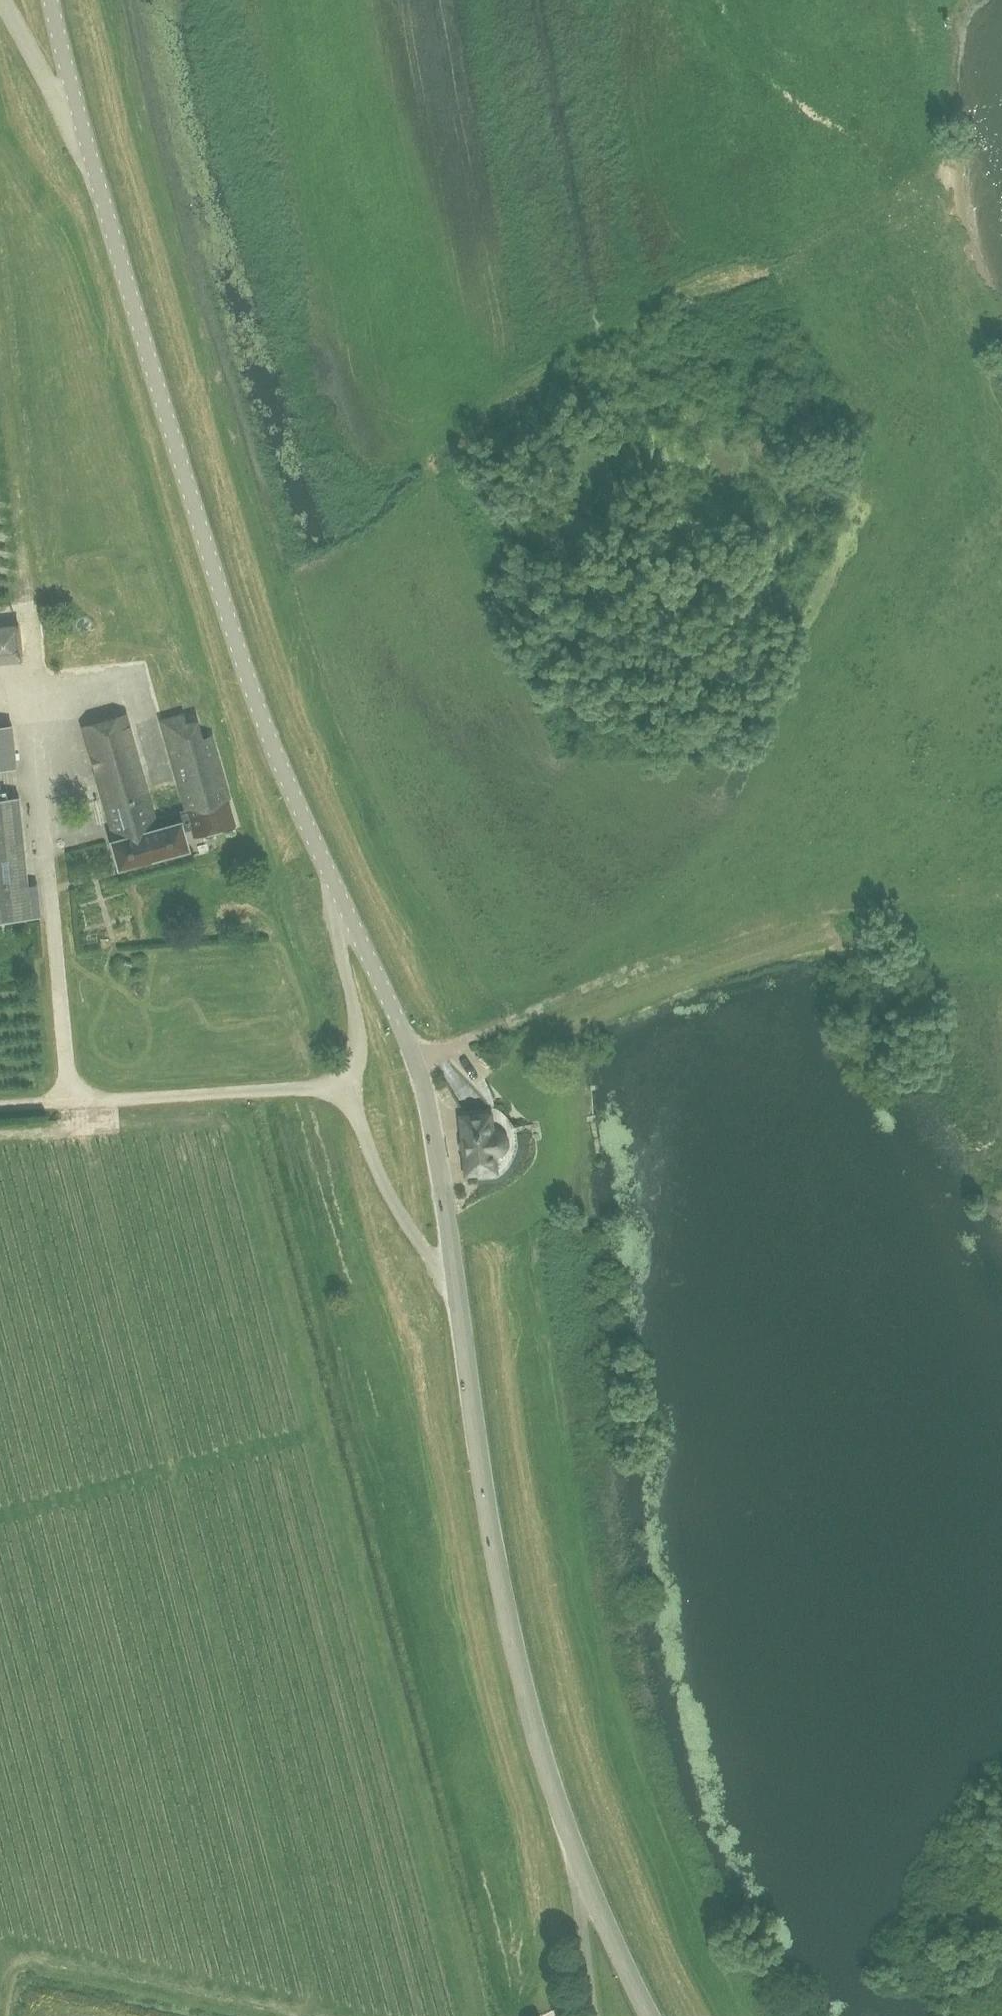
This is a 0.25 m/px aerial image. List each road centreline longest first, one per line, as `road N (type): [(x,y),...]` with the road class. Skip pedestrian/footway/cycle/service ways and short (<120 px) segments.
road 1 (tertiary): [(342,896),(251,686),(96,182),(51,0)]
road 2 (tertiary): [(650,2015),(583,1875),(513,1643),(453,1270)]
road 3 (track): [(415,1051),(882,906),(1001,902)]
road 4 (unclassified): [(342,896),(336,927),(356,1028),(337,1080),(408,1228),(440,1269),(453,1270)]
road 5 (tertiary): [(453,1270),(415,1051),(342,896)]

